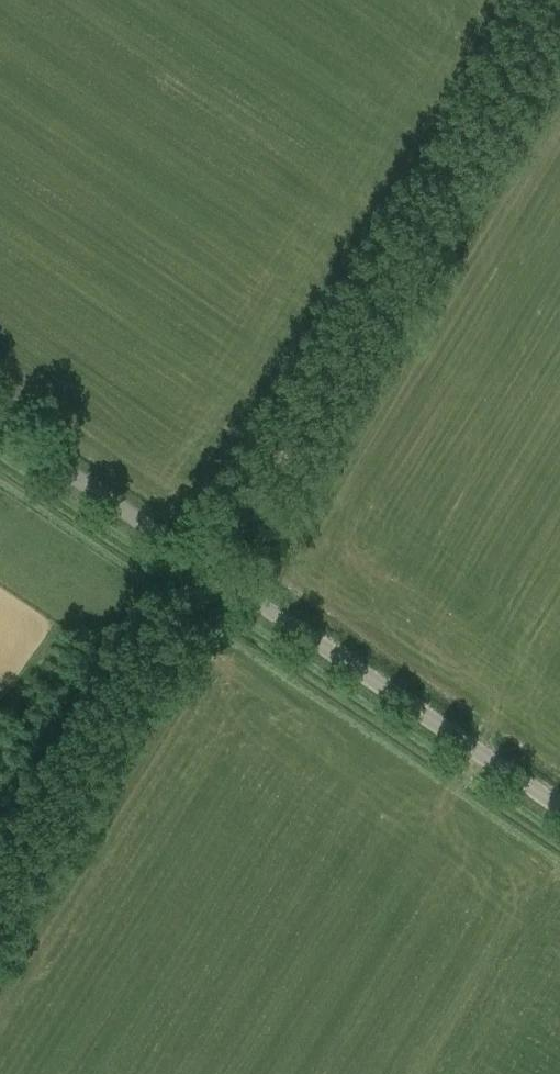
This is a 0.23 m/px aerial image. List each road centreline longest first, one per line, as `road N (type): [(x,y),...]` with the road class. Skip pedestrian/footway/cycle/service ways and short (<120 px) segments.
road 1 (track): [(0,916),(559,19)]
road 2 (unclassified): [(559,805),(0,425)]

